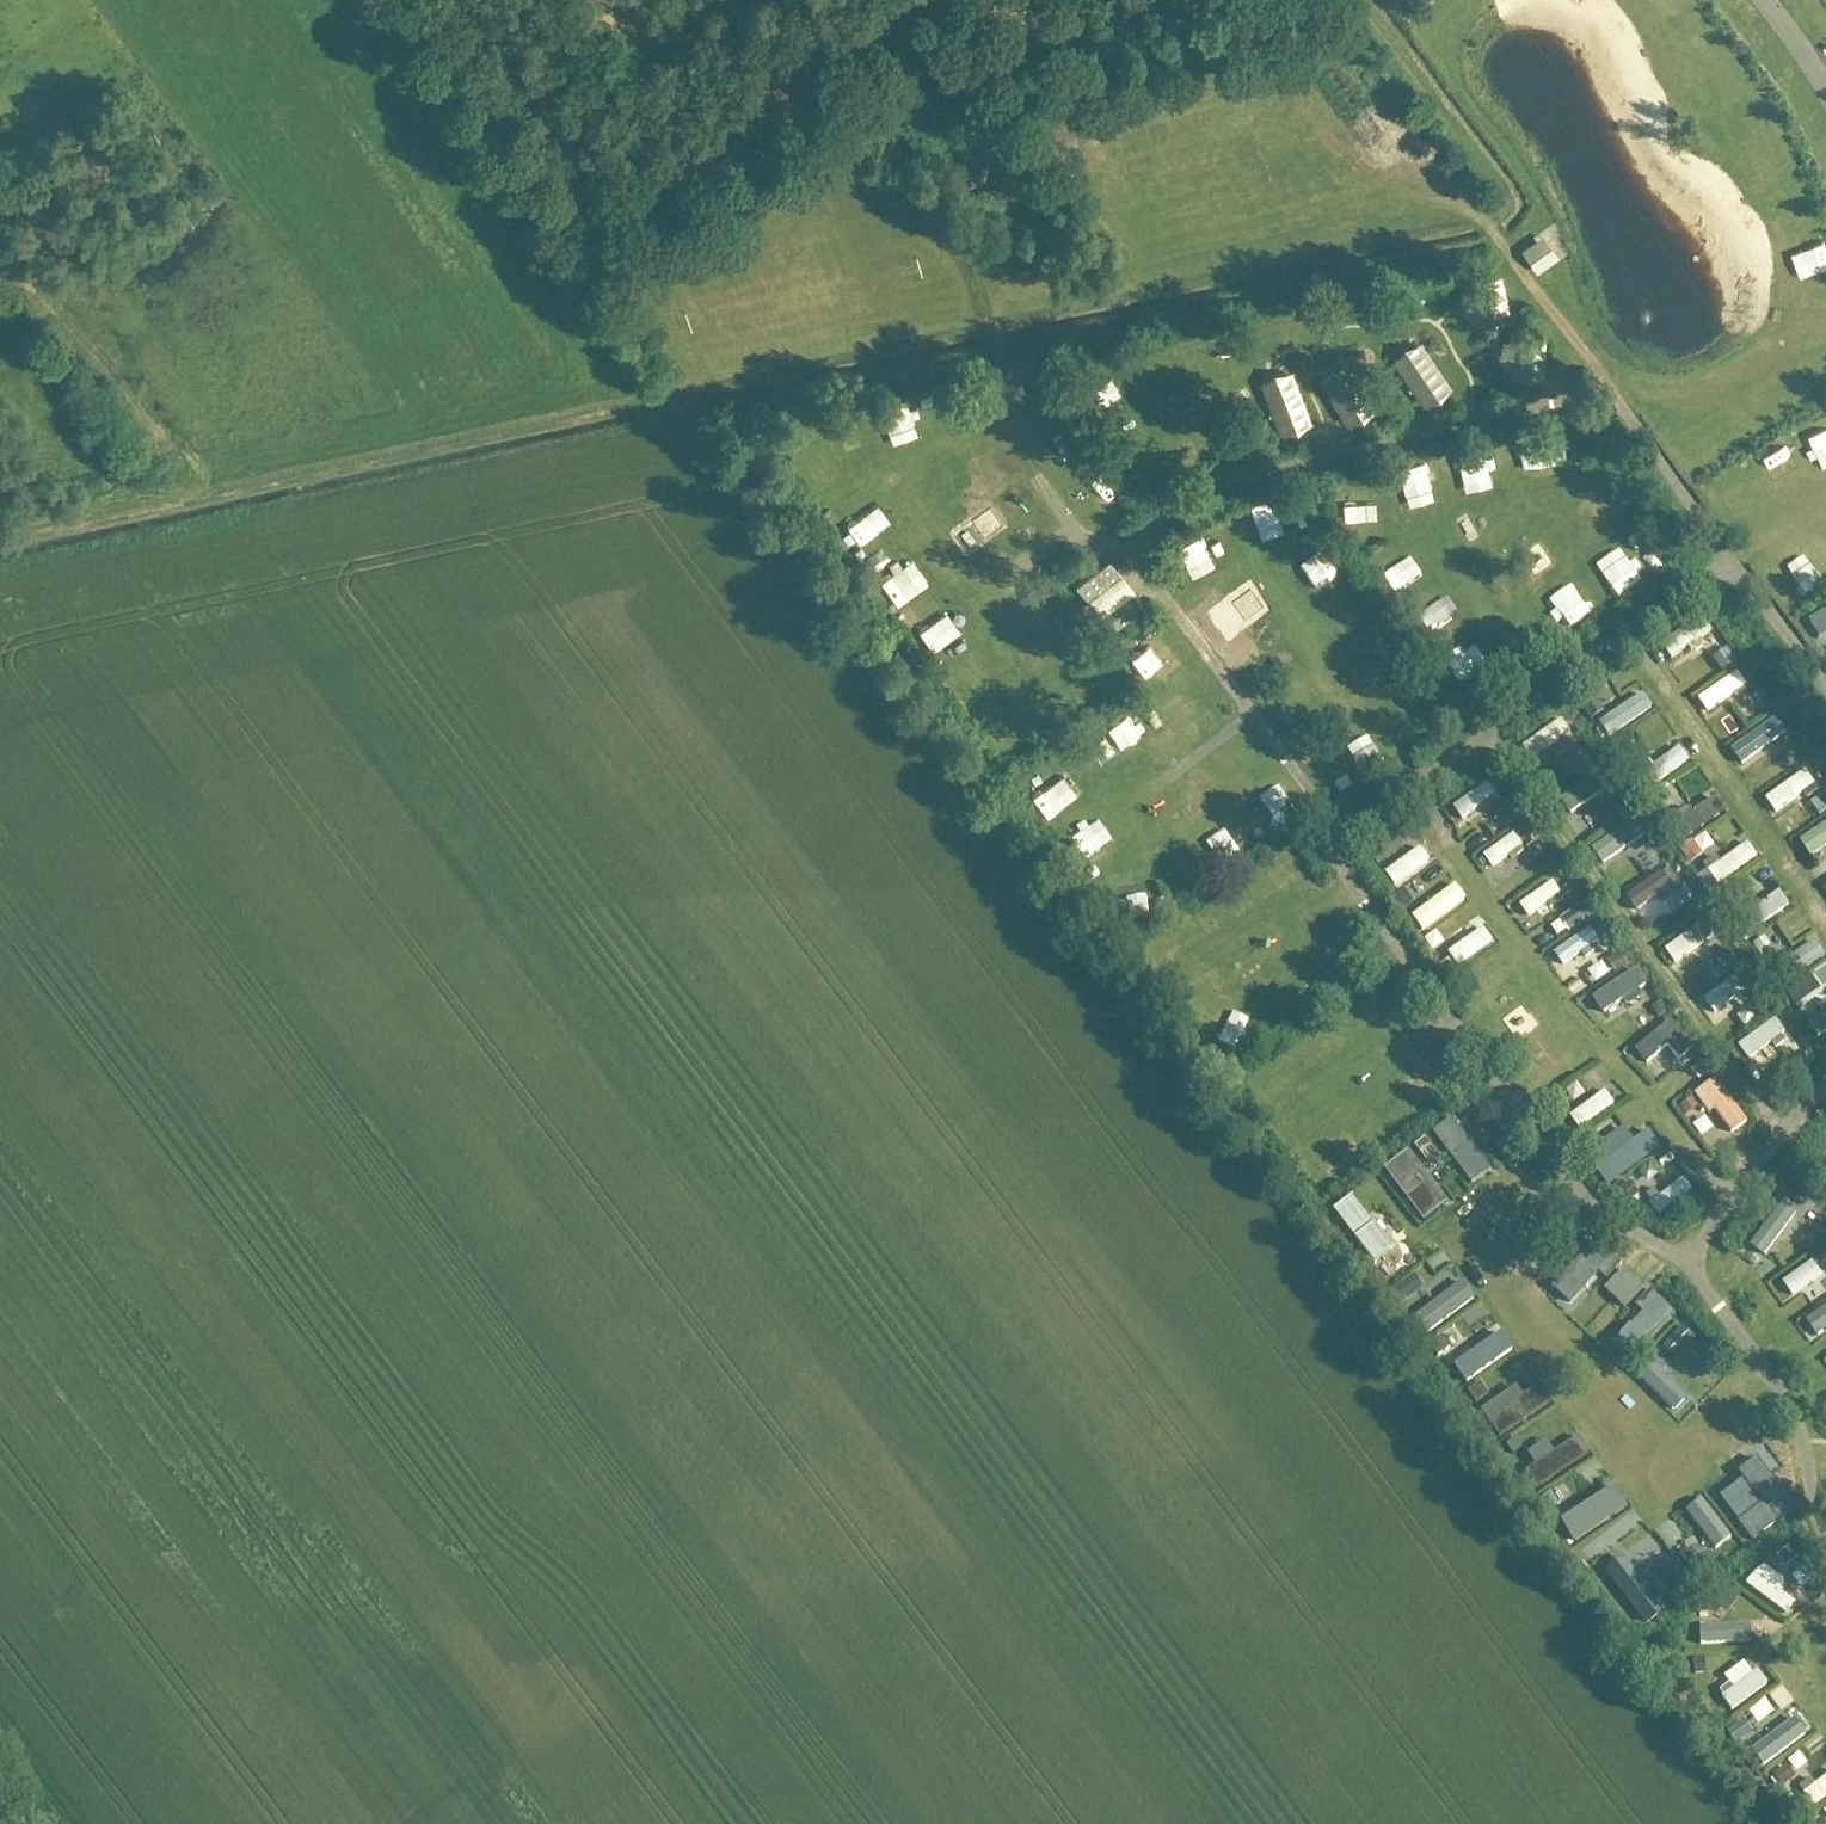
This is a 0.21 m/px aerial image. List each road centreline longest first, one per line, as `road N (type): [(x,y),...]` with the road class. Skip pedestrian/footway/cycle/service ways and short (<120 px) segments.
road 1 (track): [(911,0),(604,203),(454,0)]

